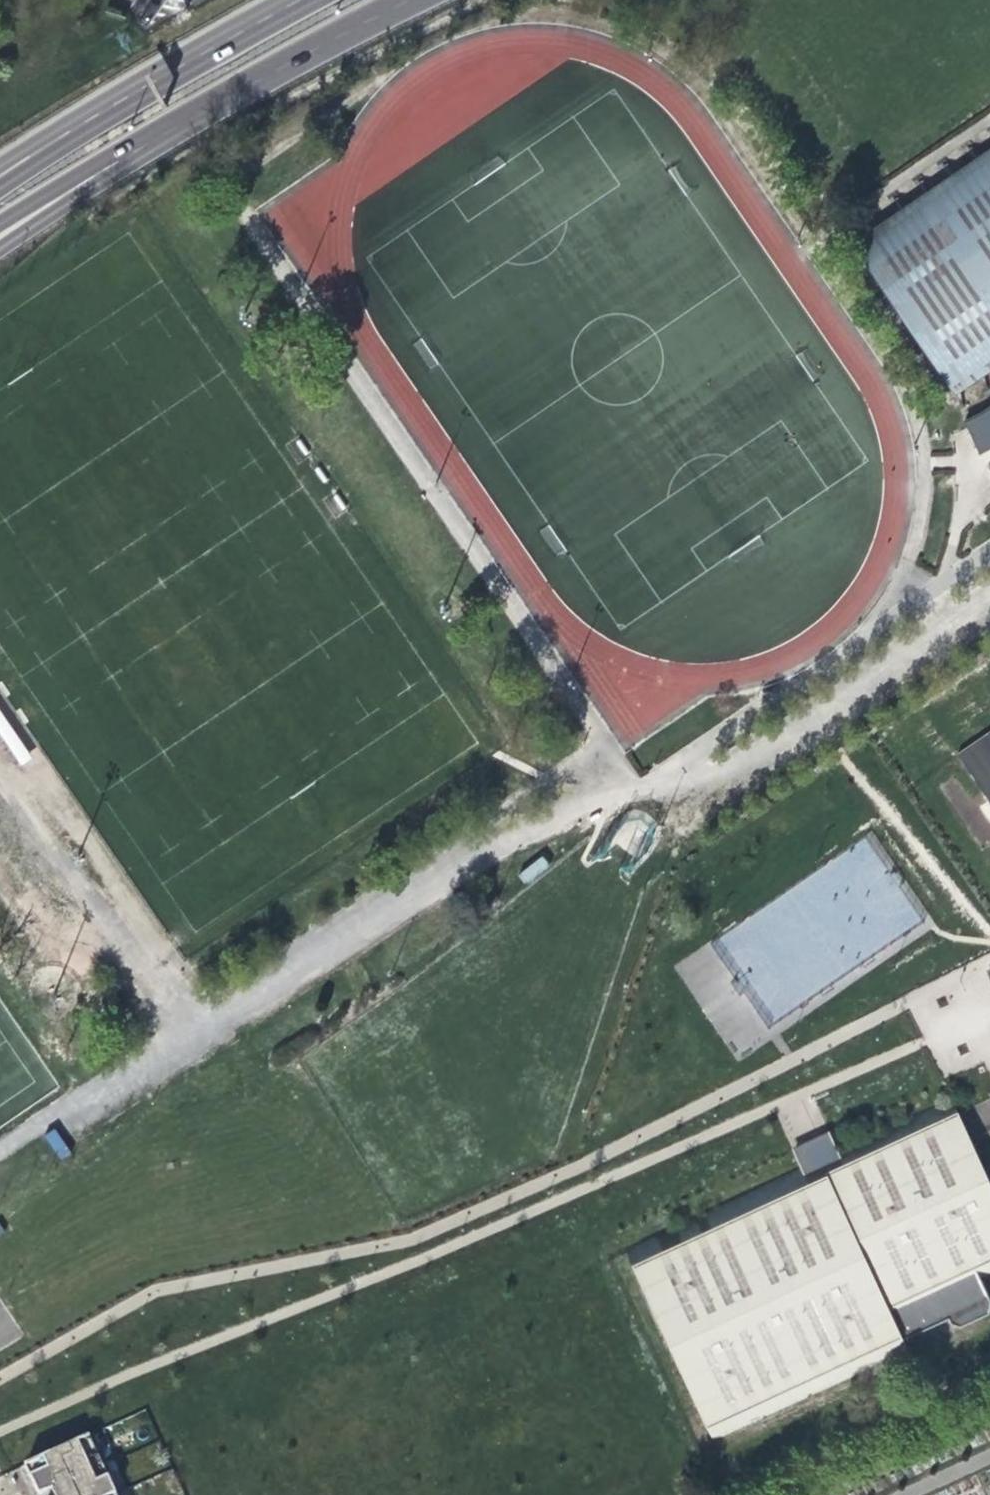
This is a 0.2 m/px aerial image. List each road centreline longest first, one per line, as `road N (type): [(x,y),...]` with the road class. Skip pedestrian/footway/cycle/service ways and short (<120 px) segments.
road 1 (trunk): [(176,118),(393,0)]
road 2 (trunk): [(0,244),(176,118)]
road 3 (trunk): [(177,67),(0,181)]
road 4 (trunk): [(0,217),(123,140),(176,118)]
road 5 (trunk): [(177,67),(0,159)]
road 6 (trunk): [(287,0),(177,67)]

